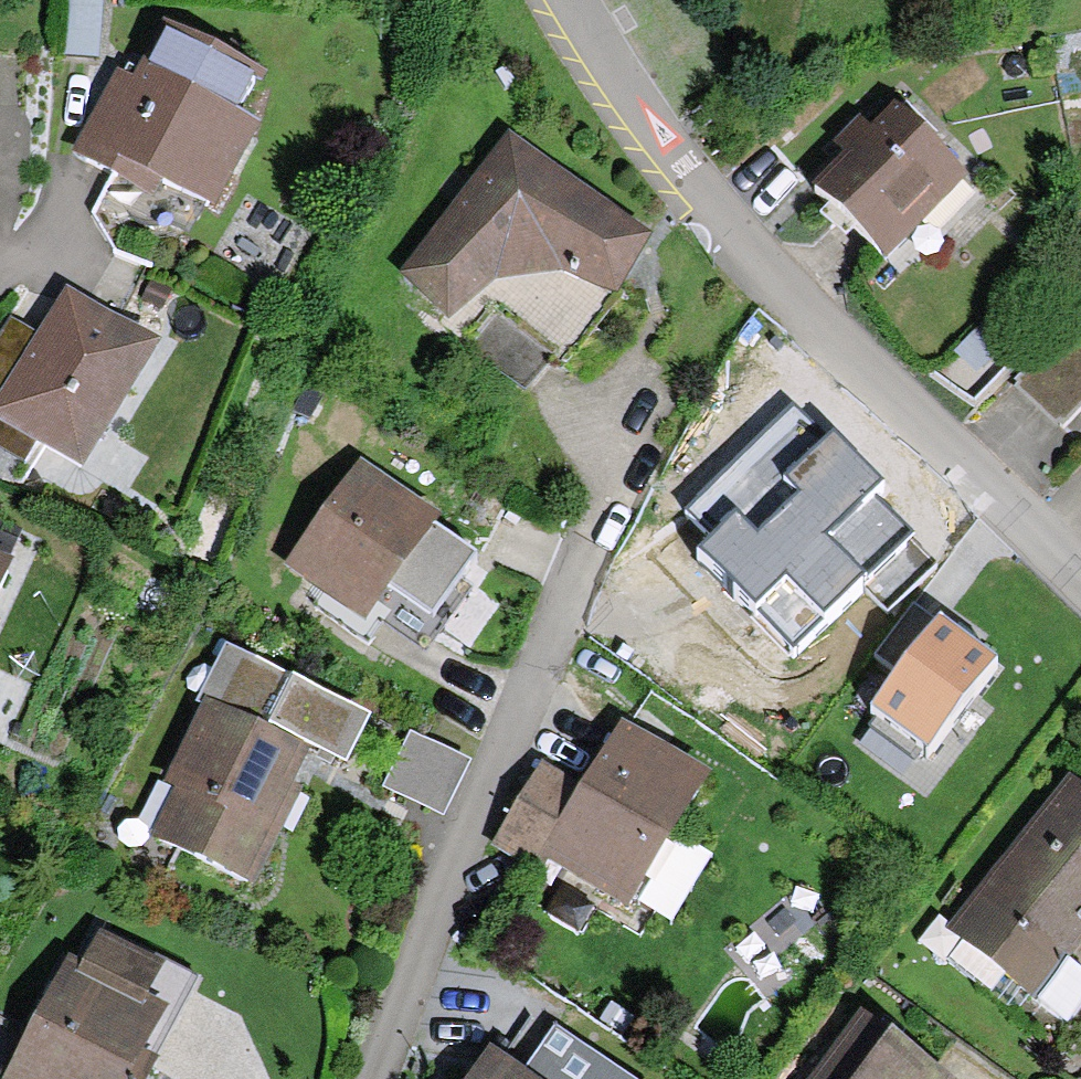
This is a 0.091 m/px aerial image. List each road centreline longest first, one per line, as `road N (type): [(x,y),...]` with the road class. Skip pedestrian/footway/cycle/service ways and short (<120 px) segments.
road 1 (residential): [(1080,583),(761,272),(694,189),(567,0)]
road 2 (residential): [(642,407),(359,1078)]

